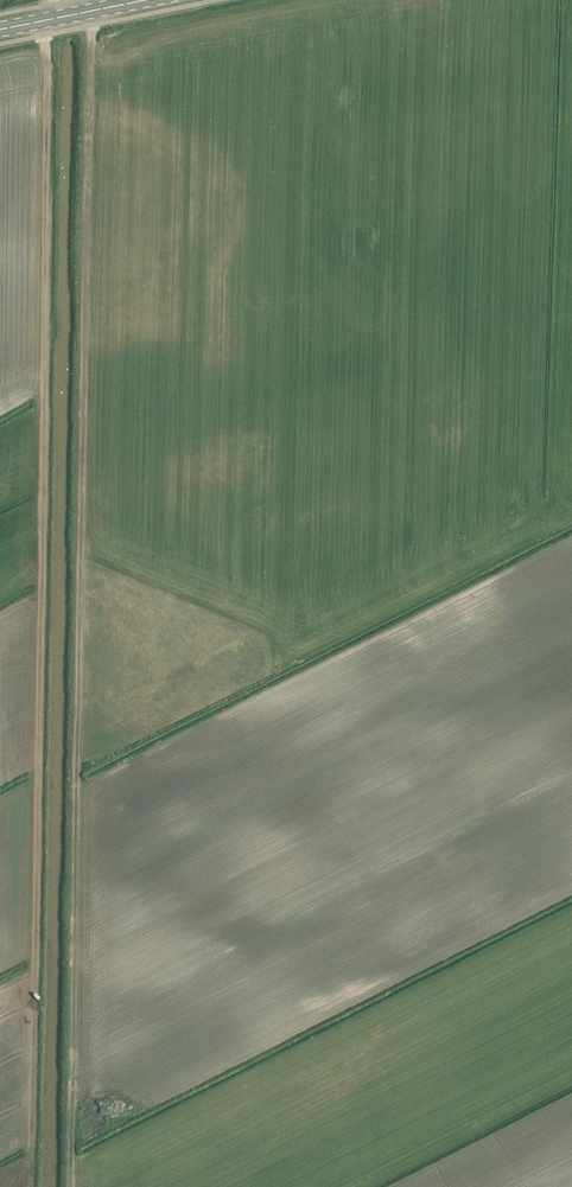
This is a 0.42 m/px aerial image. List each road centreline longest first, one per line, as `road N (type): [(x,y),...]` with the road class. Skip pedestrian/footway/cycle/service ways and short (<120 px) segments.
road 1 (primary): [(0,30),(147,0)]

